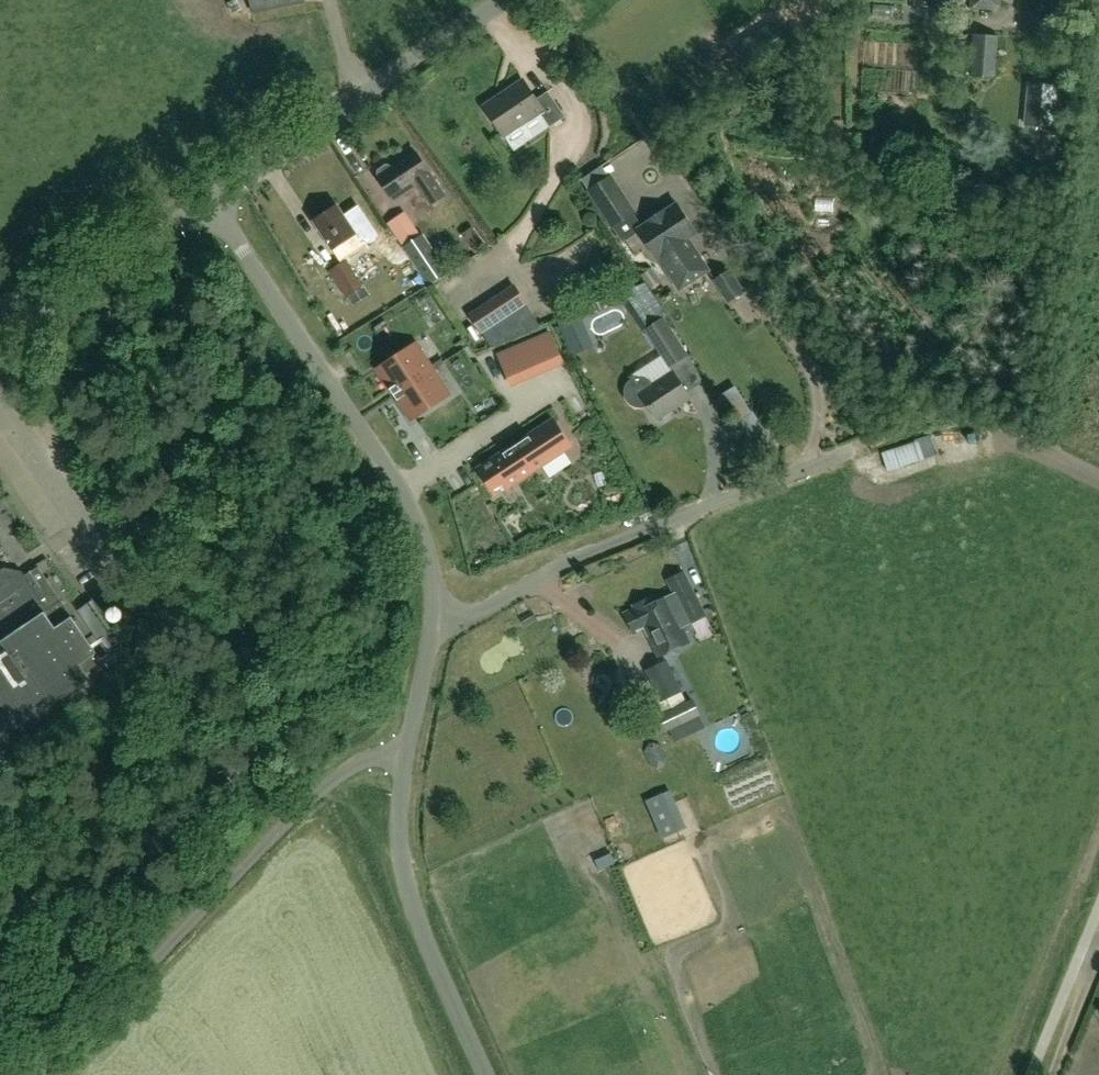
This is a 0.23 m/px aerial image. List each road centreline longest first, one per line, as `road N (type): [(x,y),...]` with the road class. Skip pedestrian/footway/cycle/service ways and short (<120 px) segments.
road 1 (unclassified): [(41,1074),(343,767),(411,743)]
road 2 (unclassified): [(435,613),(404,508),(212,201)]
road 3 (residential): [(839,453),(587,554),(483,609),(435,613)]
road 4 (unclassified): [(510,0),(212,201)]
road 5 (unclassified): [(487,1074),(404,885),(411,743)]
road 6 (unclassified): [(212,201),(70,296),(0,311)]
road 7 (unclassified): [(411,743),(435,613)]

